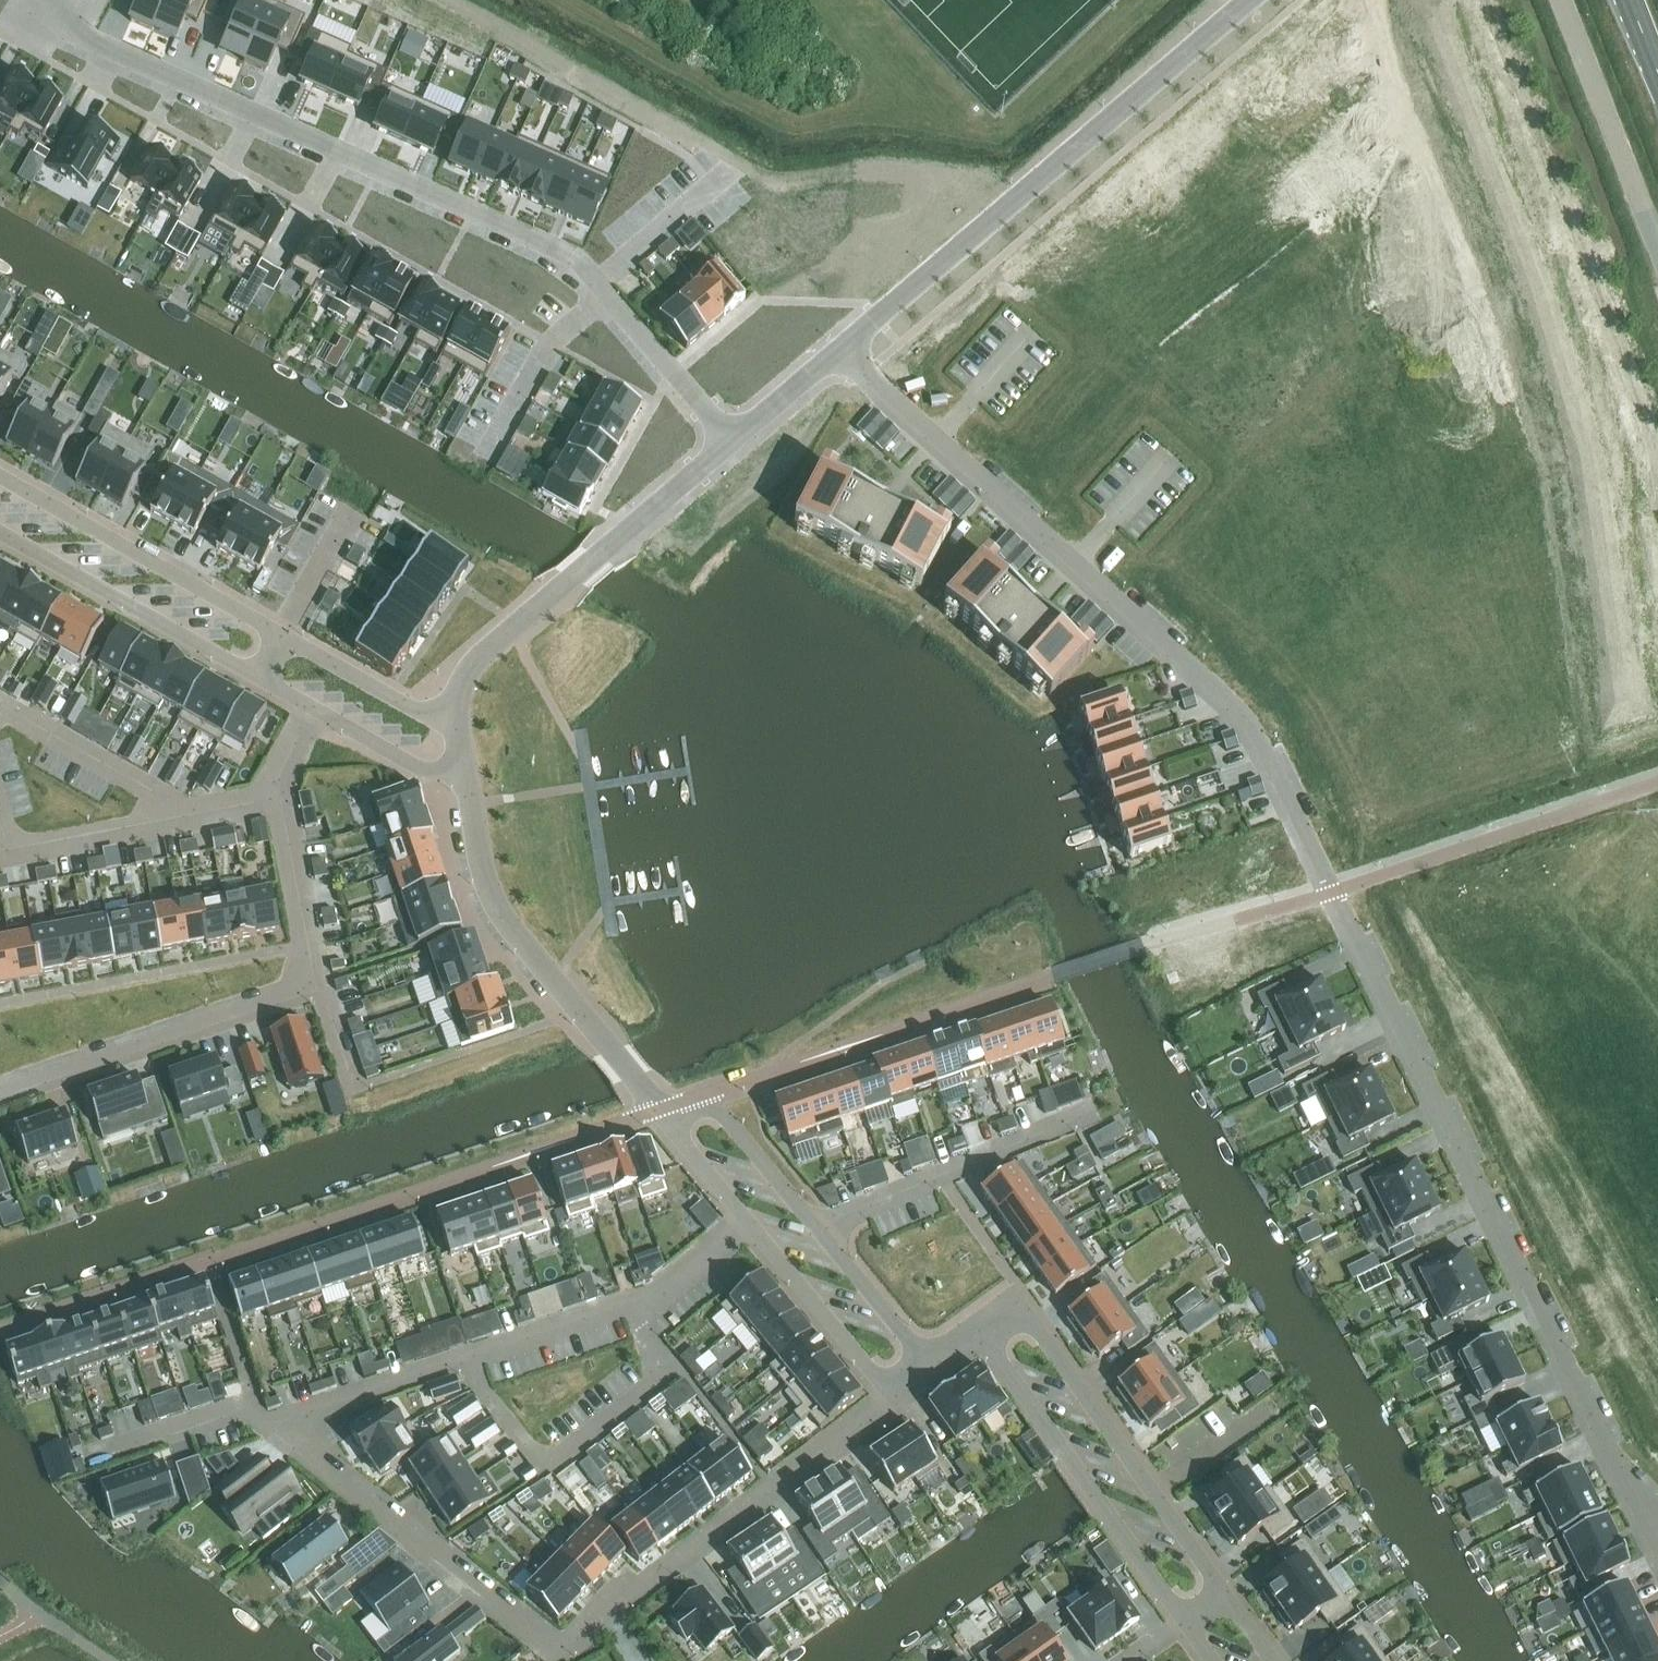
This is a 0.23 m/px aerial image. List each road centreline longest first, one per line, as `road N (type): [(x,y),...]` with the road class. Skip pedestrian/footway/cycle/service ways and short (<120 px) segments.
road 1 (residential): [(888,1393),(879,1411),(555,1655),(262,1426),(659,1293),(747,1221)]
road 2 (residential): [(64,0),(84,36),(573,256),(732,444)]
road 3 (residential): [(1334,892),(1243,715),(838,351)]
road 4 (residential): [(1334,892),(1624,1479)]
road 5 (residential): [(0,1091),(315,984),(277,786),(313,708)]
road 6 (residential): [(1247,0),(838,351)]
road 7 (residential): [(1222,1590),(1017,1300),(978,1329)]
road 8 (residential): [(732,444),(484,652),(460,688),(456,720)]
road 9 (residential): [(929,1364),(722,1115),(649,1099)]
road 10 (residential): [(464,775),(482,869),(502,916),(649,1099)]
road 11 (residential): [(978,1329),(1182,1618)]
road 12 (residential): [(284,636),(0,476)]
road 13 (residential): [(0,532),(260,678)]
road 14 (unclassified): [(1657,246),(1561,0)]
road 15 (residential): [(747,1221),(888,1393)]
road 16 (residential): [(456,720),(421,713),(284,636)]
road 17 (residential): [(313,708),(424,770),(464,775)]
road 18 (residential): [(649,1099),(747,1221)]
road 19 (residential): [(838,351),(732,444)]

